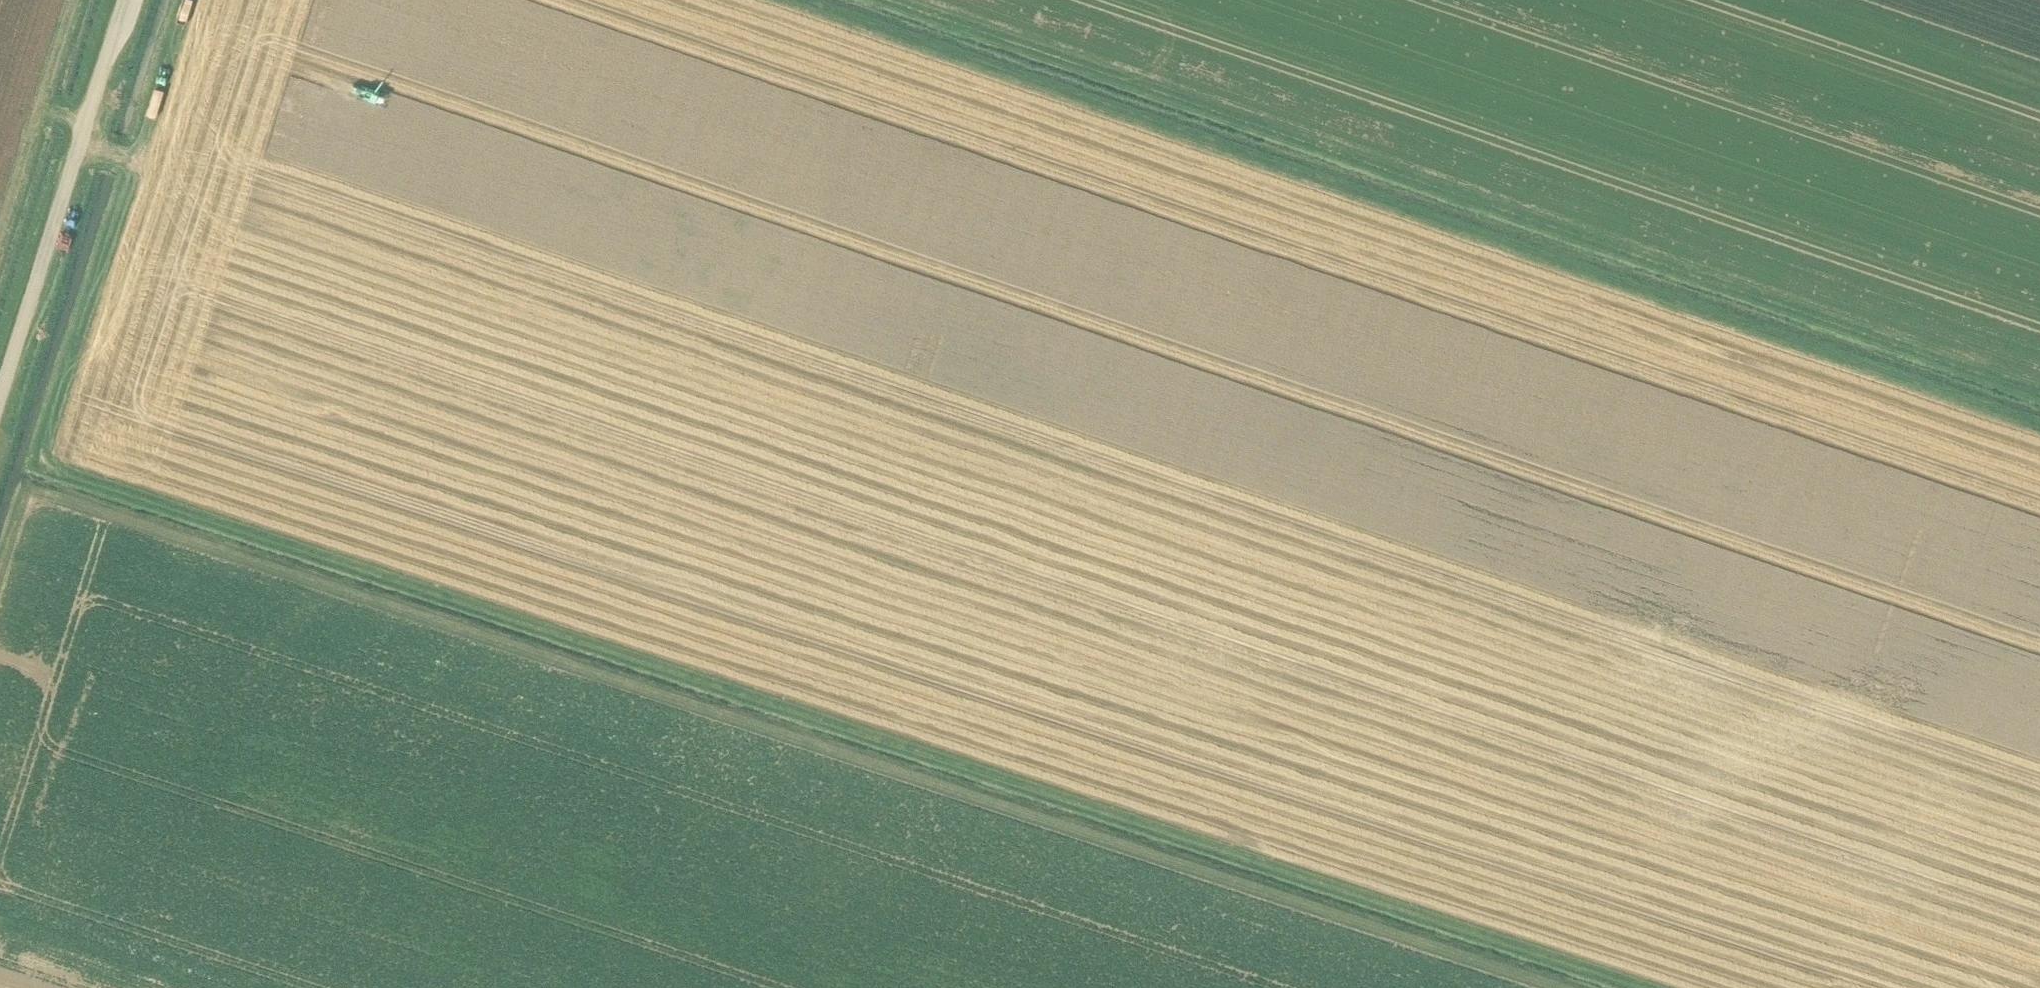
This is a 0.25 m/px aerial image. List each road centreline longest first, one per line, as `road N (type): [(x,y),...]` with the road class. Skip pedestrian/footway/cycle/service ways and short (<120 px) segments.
road 1 (unclassified): [(0,400),(127,0)]

